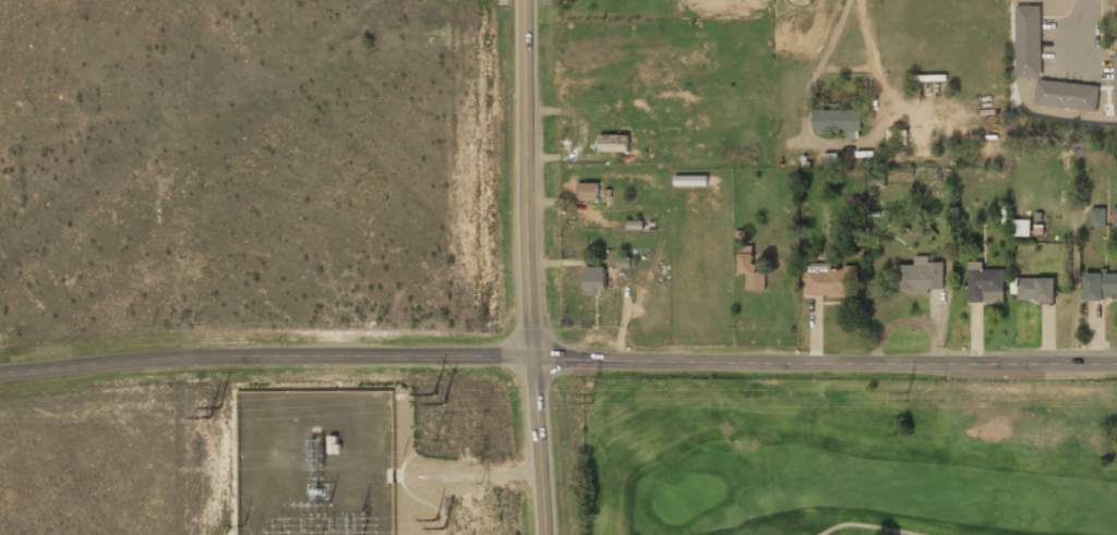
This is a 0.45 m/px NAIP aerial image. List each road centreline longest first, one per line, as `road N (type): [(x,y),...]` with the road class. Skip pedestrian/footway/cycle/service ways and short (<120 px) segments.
road 1 (tertiary): [(1116,362),(532,360)]
road 2 (secondary): [(548,534),(528,277),(526,0)]
road 3 (residential): [(532,360),(155,357),(0,372)]

